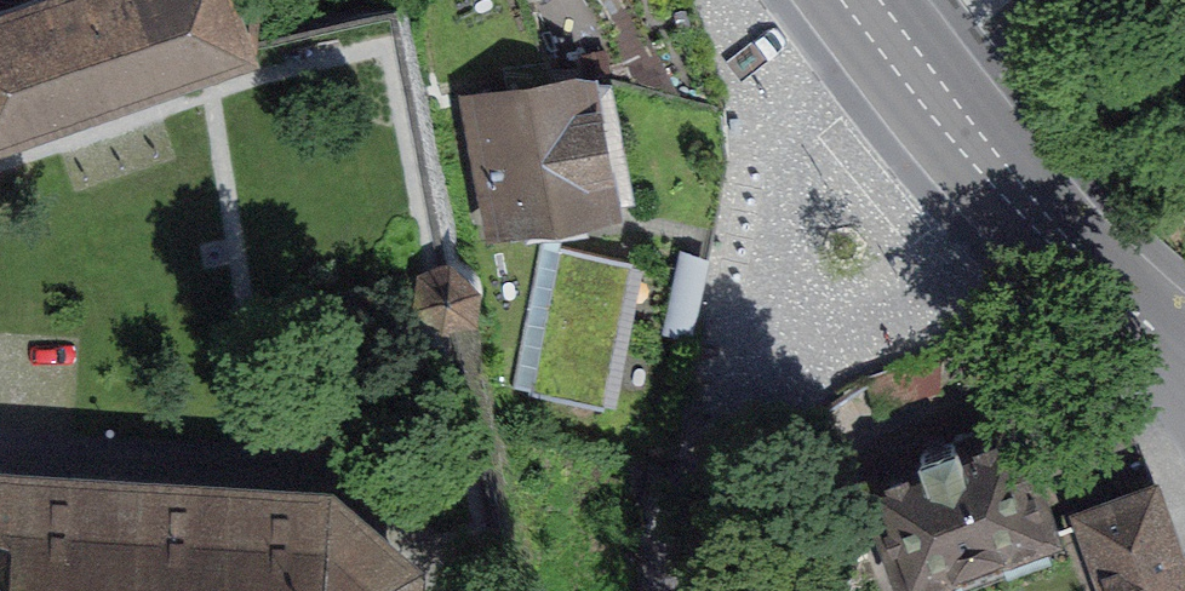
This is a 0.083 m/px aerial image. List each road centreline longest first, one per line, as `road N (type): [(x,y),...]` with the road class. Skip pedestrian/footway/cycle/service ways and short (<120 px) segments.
road 1 (secondary): [(1184,365),(1029,209),(860,0)]

